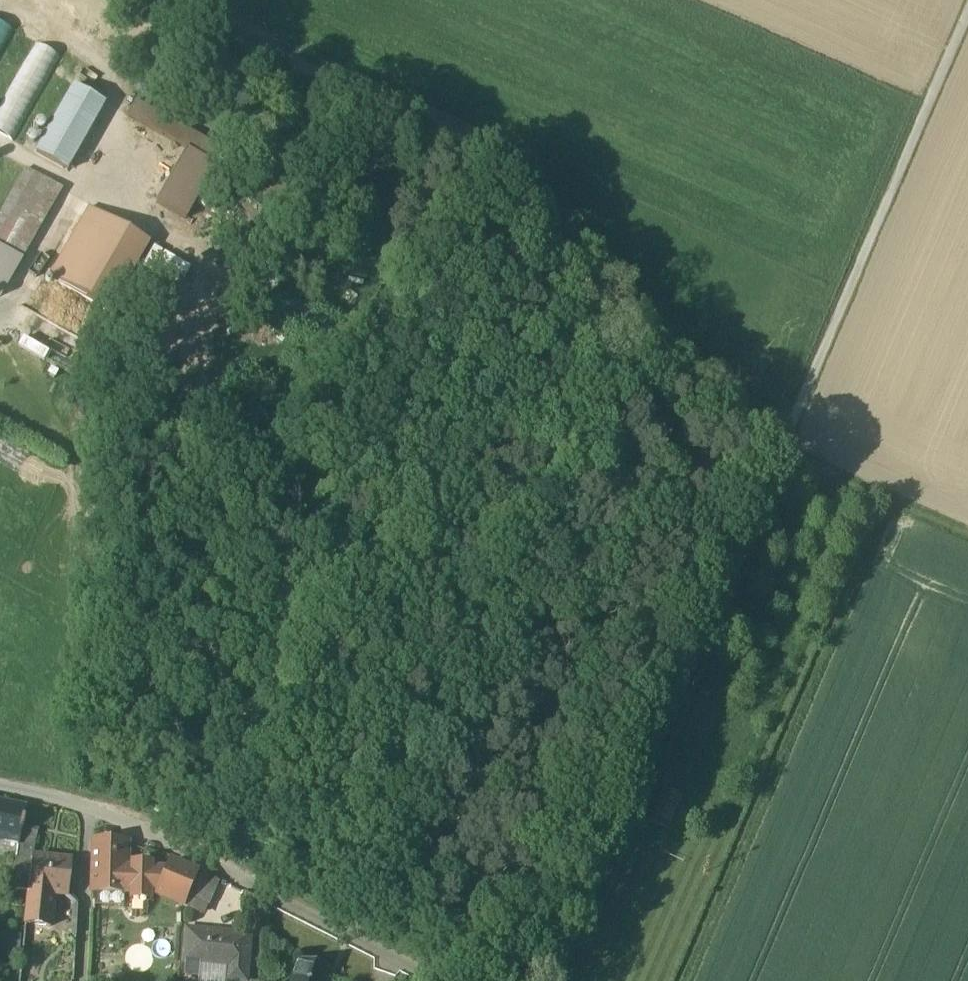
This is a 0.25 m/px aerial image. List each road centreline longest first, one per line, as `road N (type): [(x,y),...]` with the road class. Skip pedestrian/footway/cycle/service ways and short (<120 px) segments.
road 1 (track): [(0,144),(670,508),(707,508),(727,497),(767,449),(796,459)]
road 2 (track): [(796,459),(579,980)]
road 3 (track): [(967,18),(790,437),(796,459)]
road 4 (residential): [(0,791),(79,807),(174,845),(407,980)]
road 5 (track): [(796,459),(967,535)]
road 6 (track): [(99,815),(90,835),(84,980)]

